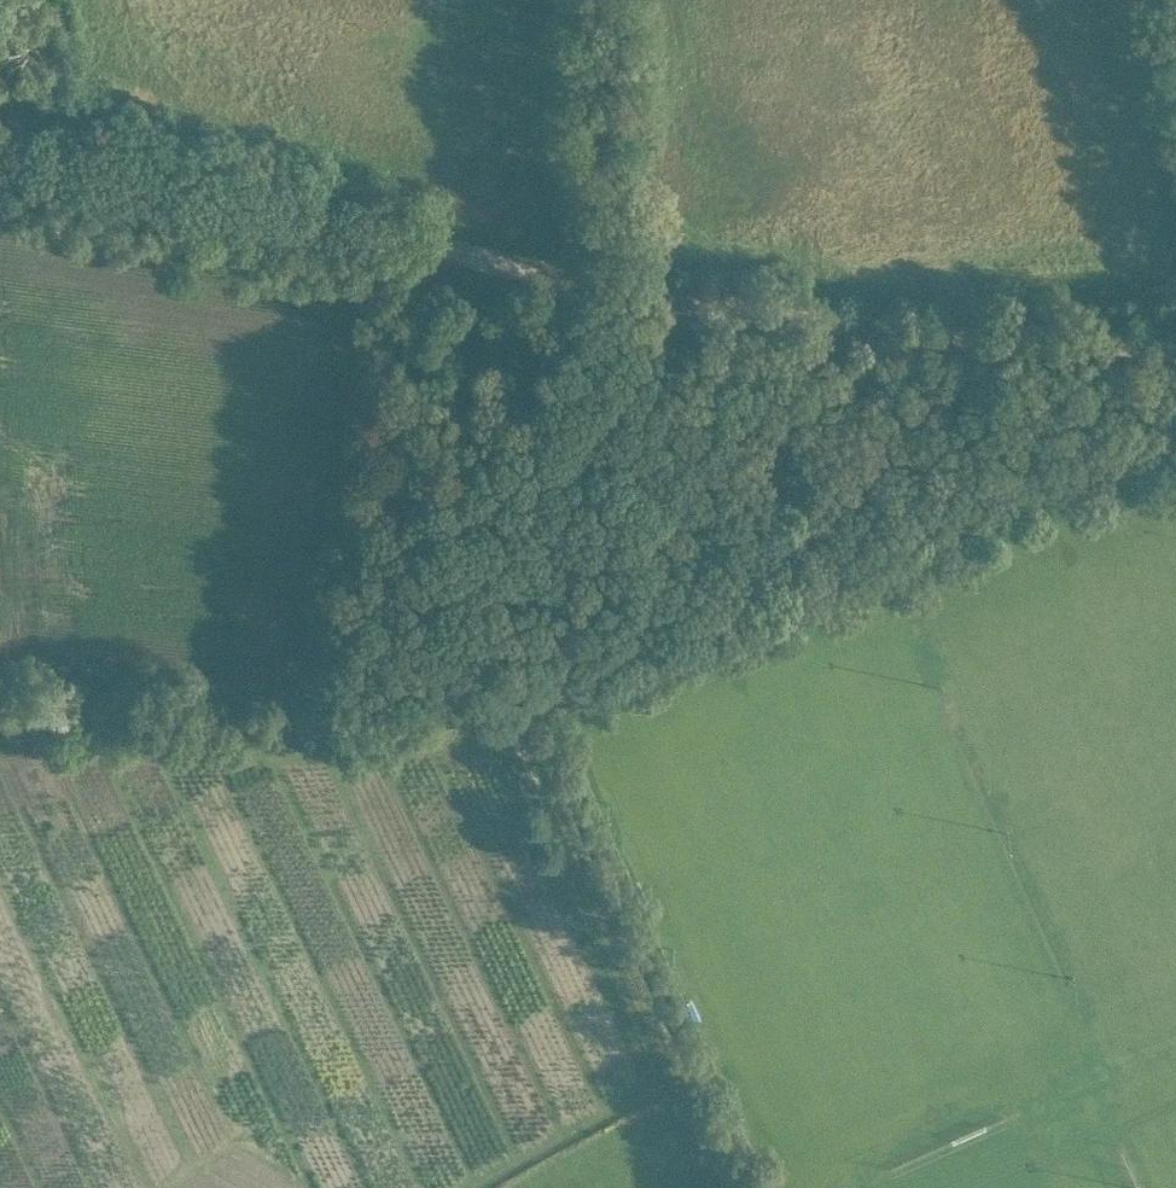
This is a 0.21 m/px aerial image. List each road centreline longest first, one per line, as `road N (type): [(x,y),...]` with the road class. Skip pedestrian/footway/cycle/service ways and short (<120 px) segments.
road 1 (track): [(0,130),(622,271),(941,330),(1175,355)]

